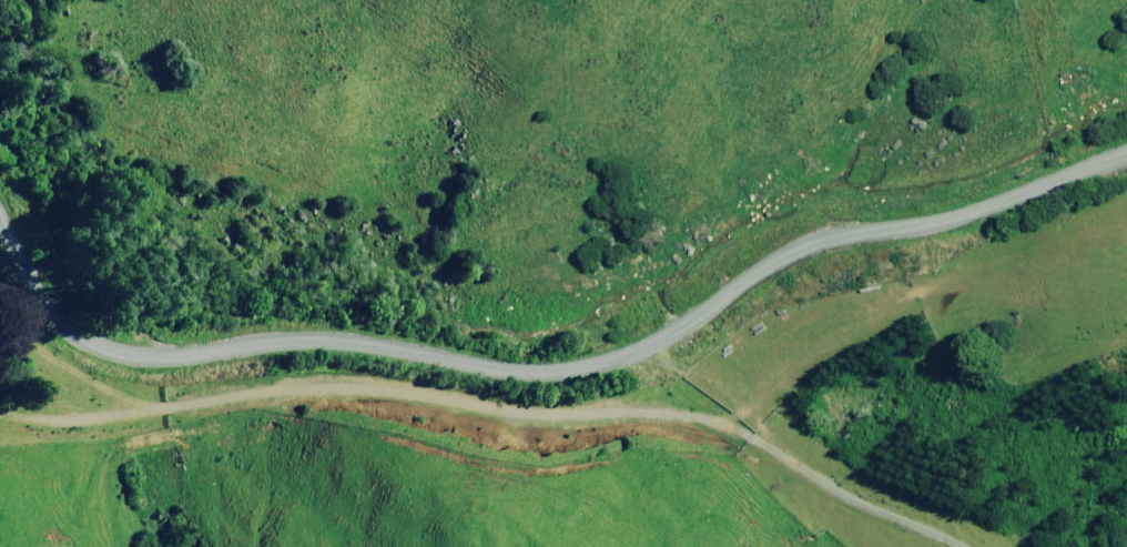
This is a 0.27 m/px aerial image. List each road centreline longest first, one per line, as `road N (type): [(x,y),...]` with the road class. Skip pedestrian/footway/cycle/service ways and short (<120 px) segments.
road 1 (unclassified): [(0,226),(61,328),(142,360),(340,341),(554,375),(599,367),(684,330),(773,235),(935,196),(1126,122)]
road 2 (track): [(964,546),(838,492),(725,425),(676,415),(509,413),(367,389),(273,391),(168,408)]

